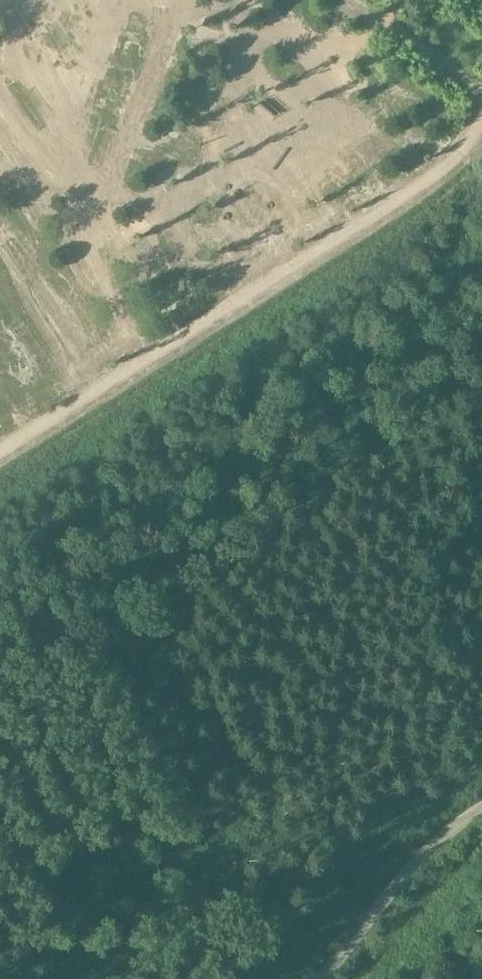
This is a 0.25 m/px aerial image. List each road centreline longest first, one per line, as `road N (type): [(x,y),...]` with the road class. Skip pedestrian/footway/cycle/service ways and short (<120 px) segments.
road 1 (unclassified): [(320,978),(416,860),(481,807)]

